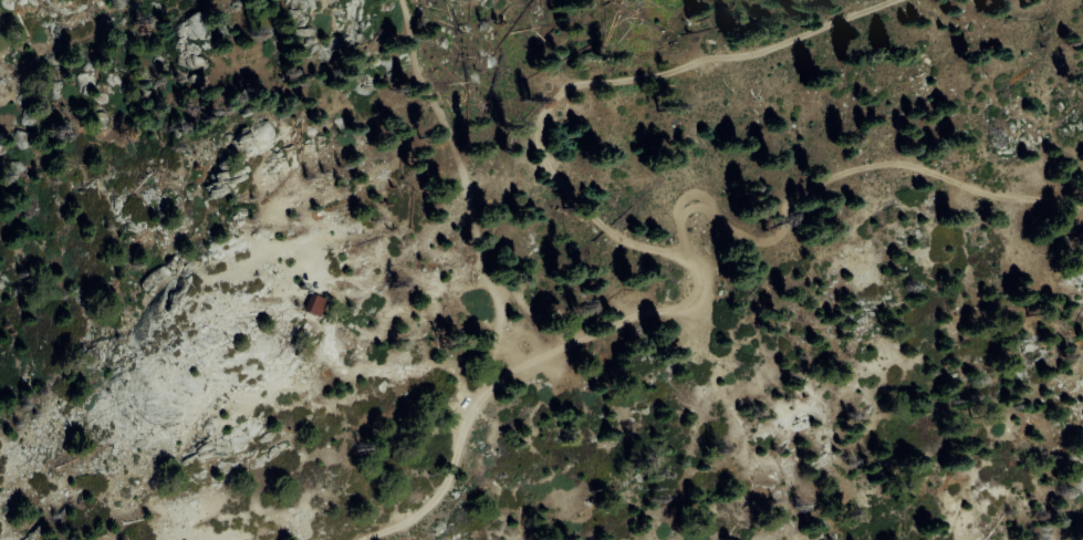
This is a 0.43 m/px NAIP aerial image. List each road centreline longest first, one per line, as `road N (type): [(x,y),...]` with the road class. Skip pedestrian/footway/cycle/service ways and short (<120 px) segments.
road 1 (track): [(498,382),(625,319),(684,307),(694,291),(687,261),(591,219),(564,190),(544,129),(549,101),(582,85),(638,83),(752,60),(834,31),(889,0)]
road 2 (track): [(687,261),(681,208),(688,201),(750,237),(774,239),(821,190),(877,166),(909,165),(982,194),(1082,204)]
road 3 (track): [(404,0),(417,68),(457,154),(497,295),(498,382)]
road 4 (track): [(498,382),(479,401),(436,497),(368,539)]
road 5 (track): [(479,401),(446,366),(335,370),(327,329)]

